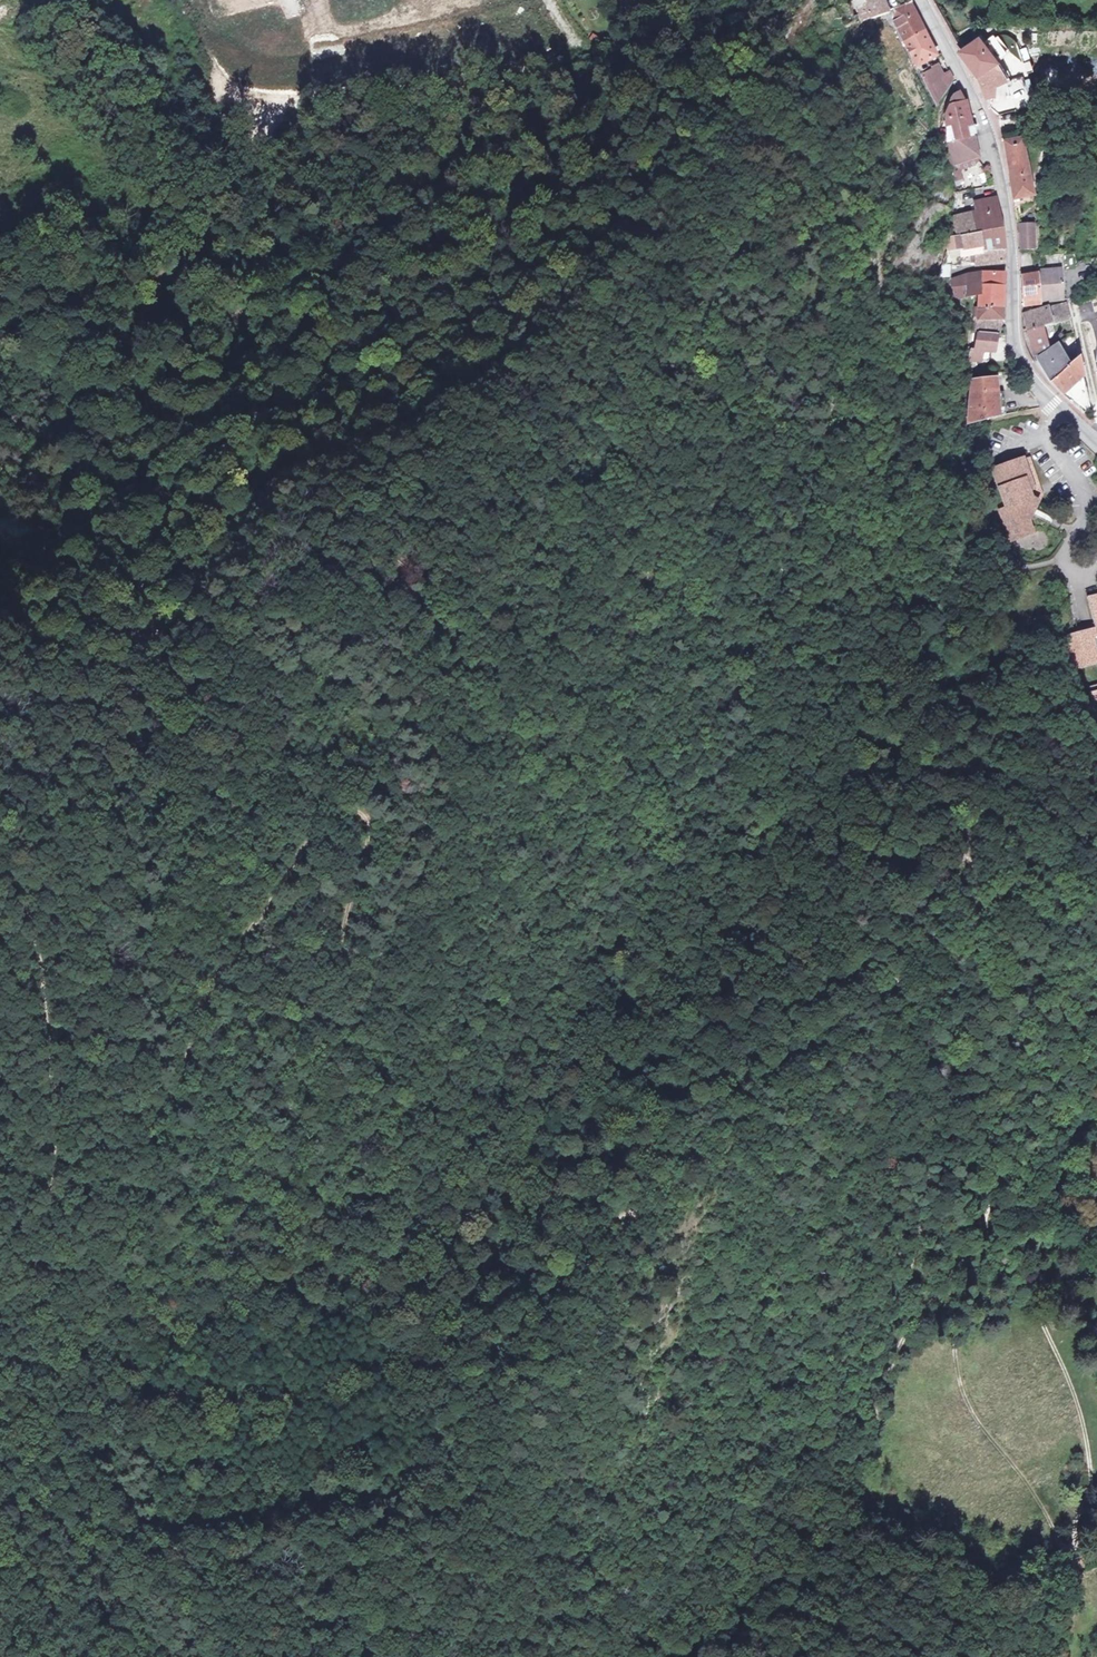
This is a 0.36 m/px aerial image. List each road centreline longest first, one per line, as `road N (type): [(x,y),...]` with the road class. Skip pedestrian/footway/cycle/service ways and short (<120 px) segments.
road 1 (residential): [(924,0),(972,84),(999,168),(1013,348),(1029,376),(1096,444)]

